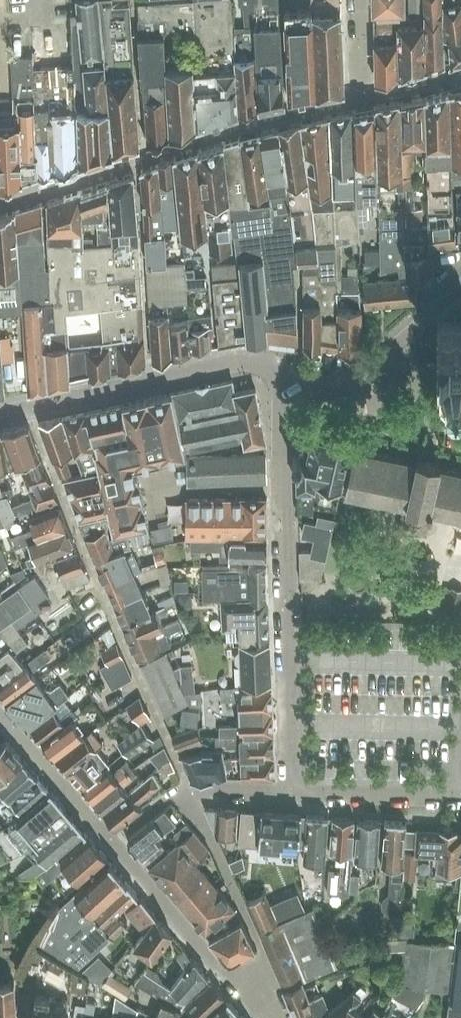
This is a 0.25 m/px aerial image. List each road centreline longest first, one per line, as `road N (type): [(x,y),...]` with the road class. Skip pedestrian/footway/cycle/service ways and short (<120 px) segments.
road 1 (residential): [(292,792),(284,382)]
road 2 (residential): [(0,414),(244,359),(265,360),(284,382)]
road 3 (residential): [(281,1017),(259,945),(188,787)]
road 4 (residential): [(112,843),(262,1017)]
road 5 (residential): [(0,716),(112,843)]
road 6 (residential): [(292,792),(460,798)]

